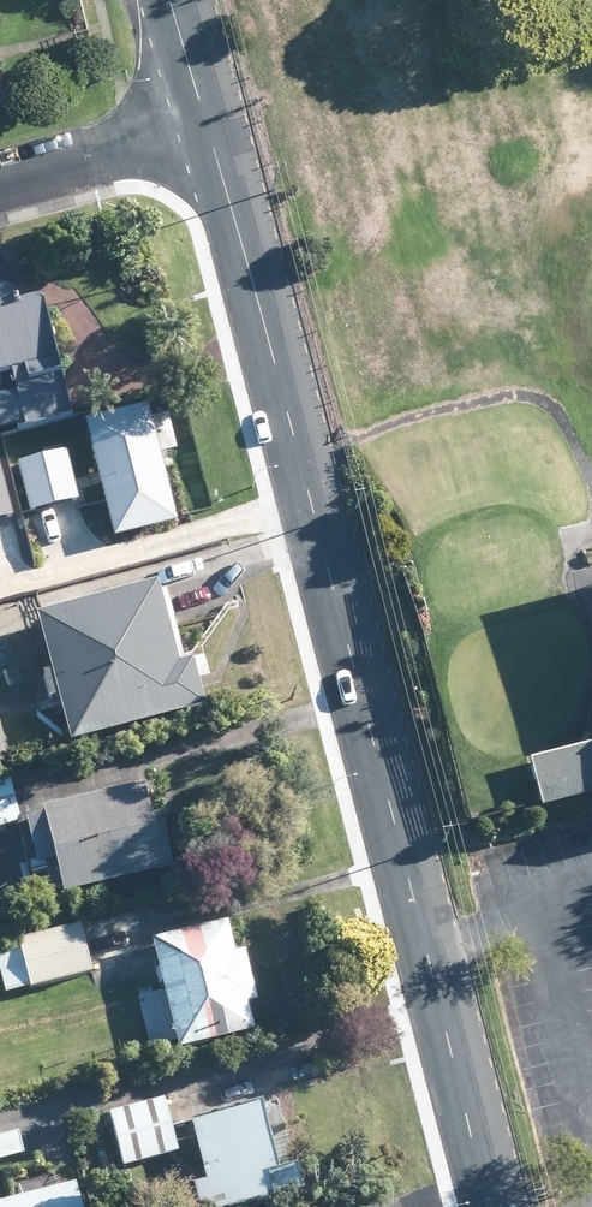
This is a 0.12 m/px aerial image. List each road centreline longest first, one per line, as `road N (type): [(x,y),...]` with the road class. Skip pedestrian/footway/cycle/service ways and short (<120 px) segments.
road 1 (residential): [(488,1206),(205,119)]
road 2 (residential): [(0,174),(205,119)]
road 3 (residential): [(205,119),(170,0)]

